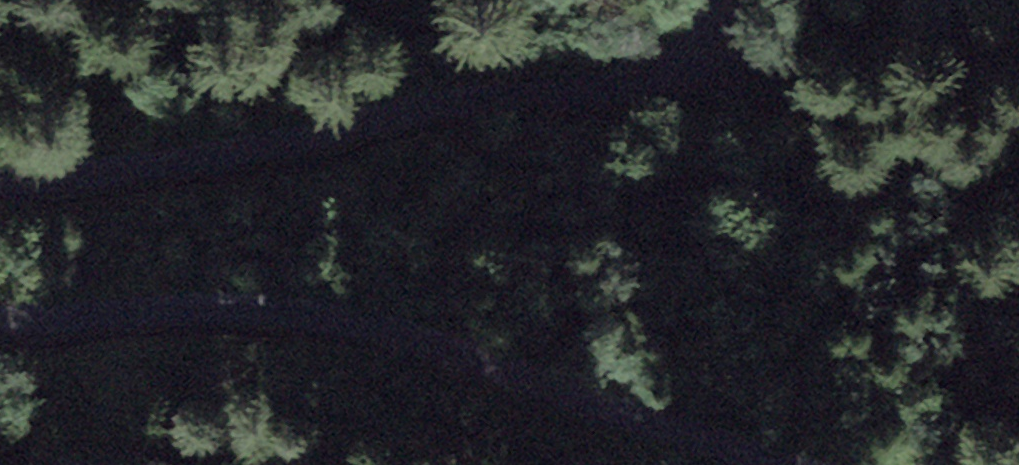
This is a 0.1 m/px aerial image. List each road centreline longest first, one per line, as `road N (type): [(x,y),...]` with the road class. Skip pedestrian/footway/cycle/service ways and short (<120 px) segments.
road 1 (track): [(0,316),(90,323),(270,313),(454,346),(650,397),(845,464)]
road 2 (track): [(729,0),(727,34),(666,82),(508,101),(298,143),(0,179)]

